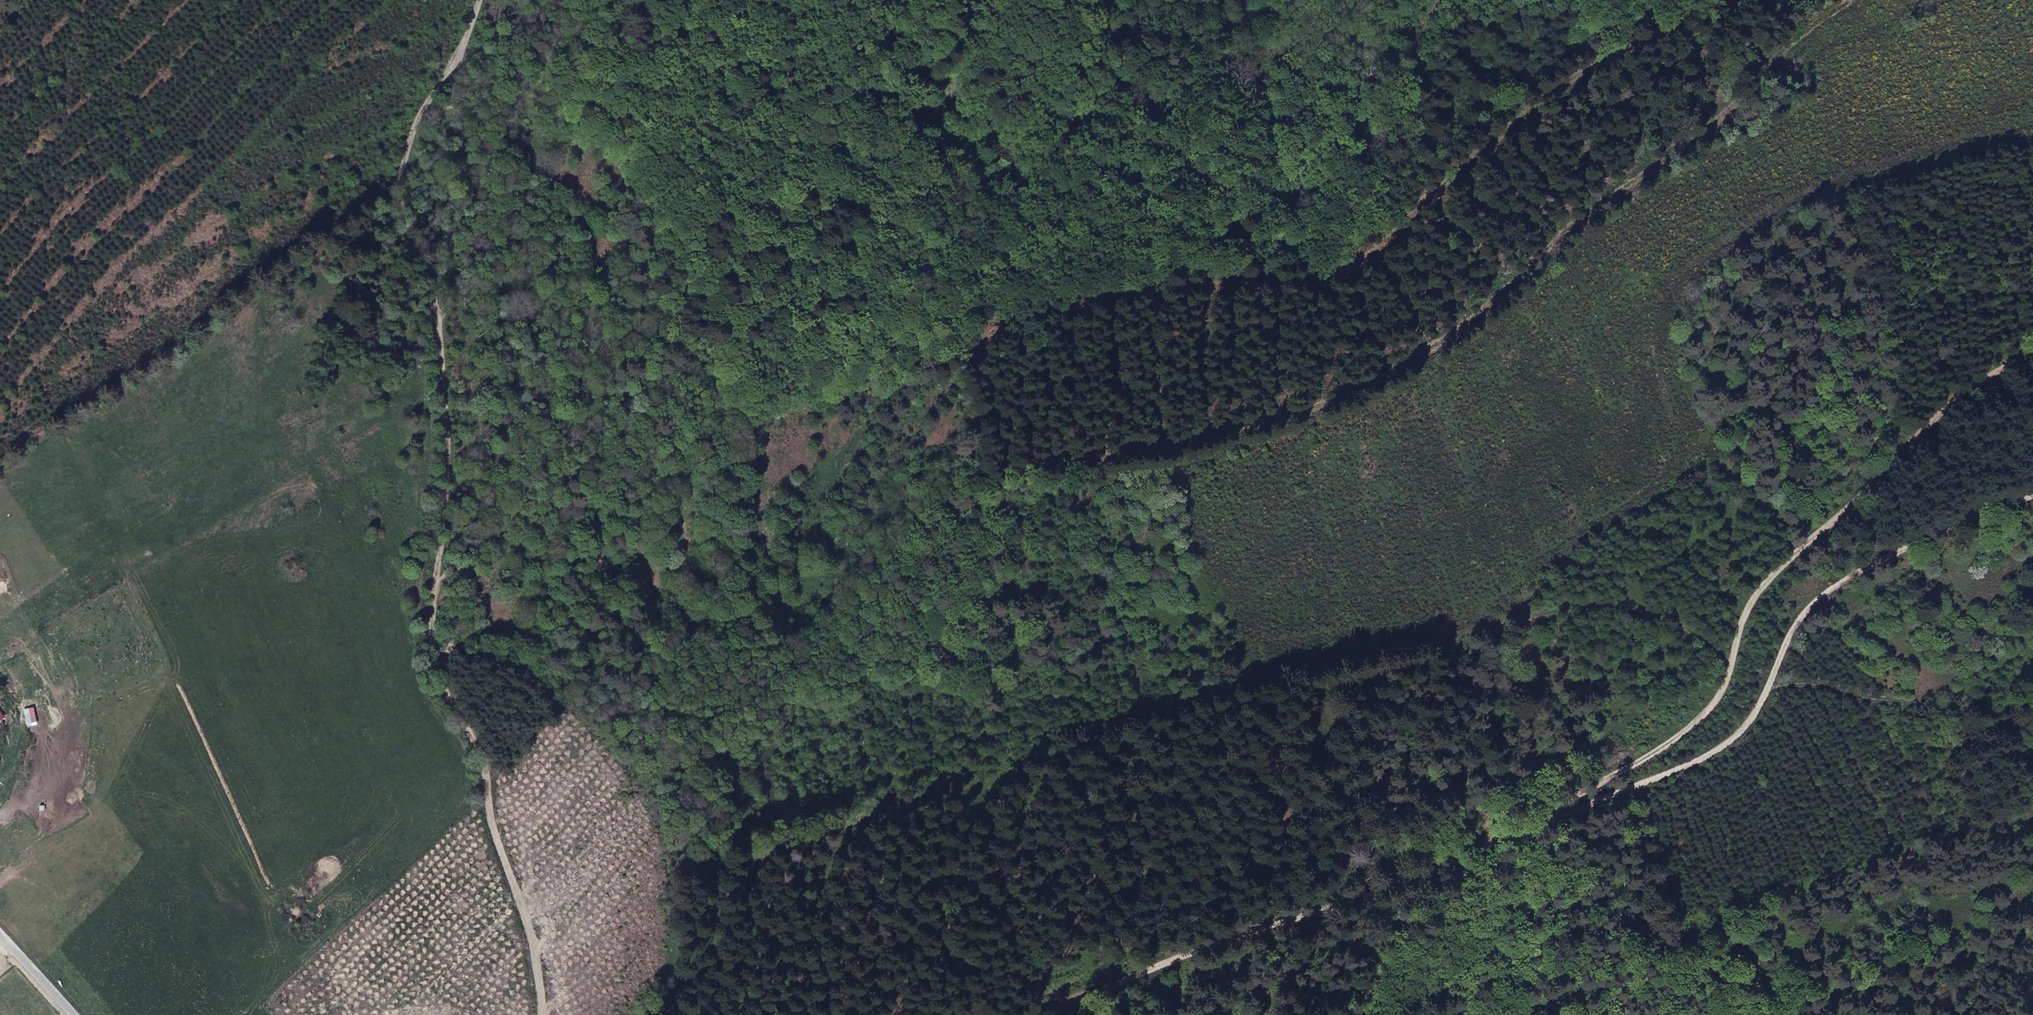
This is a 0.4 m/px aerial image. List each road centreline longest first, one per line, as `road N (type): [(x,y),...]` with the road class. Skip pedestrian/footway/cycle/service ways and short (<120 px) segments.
road 1 (track): [(2032,360),(1941,406),(1750,596),(1722,693),(1693,726),(1463,861),(1320,919),(1257,924),(1027,1014)]
road 2 (track): [(1560,811),(1724,750),(1759,710),(1790,639),(1857,579),(2032,501)]
road 3 (track): [(2032,774),(2018,751),(1911,705),(1808,685),(1769,690)]

